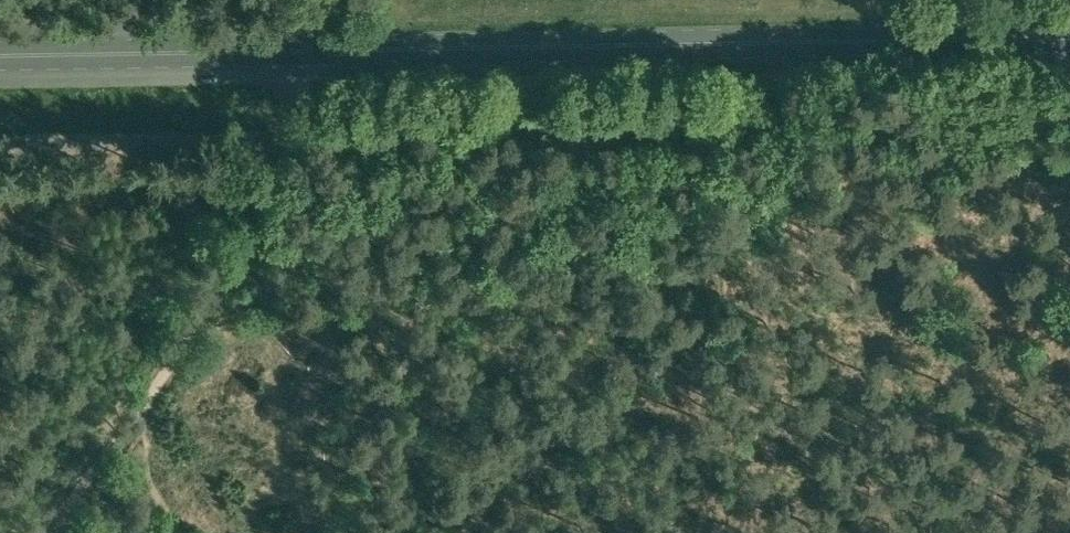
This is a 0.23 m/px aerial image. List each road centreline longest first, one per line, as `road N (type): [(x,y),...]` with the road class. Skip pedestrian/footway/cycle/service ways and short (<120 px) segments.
road 1 (primary): [(0,55),(1069,43)]
road 2 (unclassified): [(287,139),(1069,108)]
road 3 (track): [(53,532),(156,394),(259,210),(287,139),(298,51)]
road 4 (unclassified): [(287,139),(0,129)]

